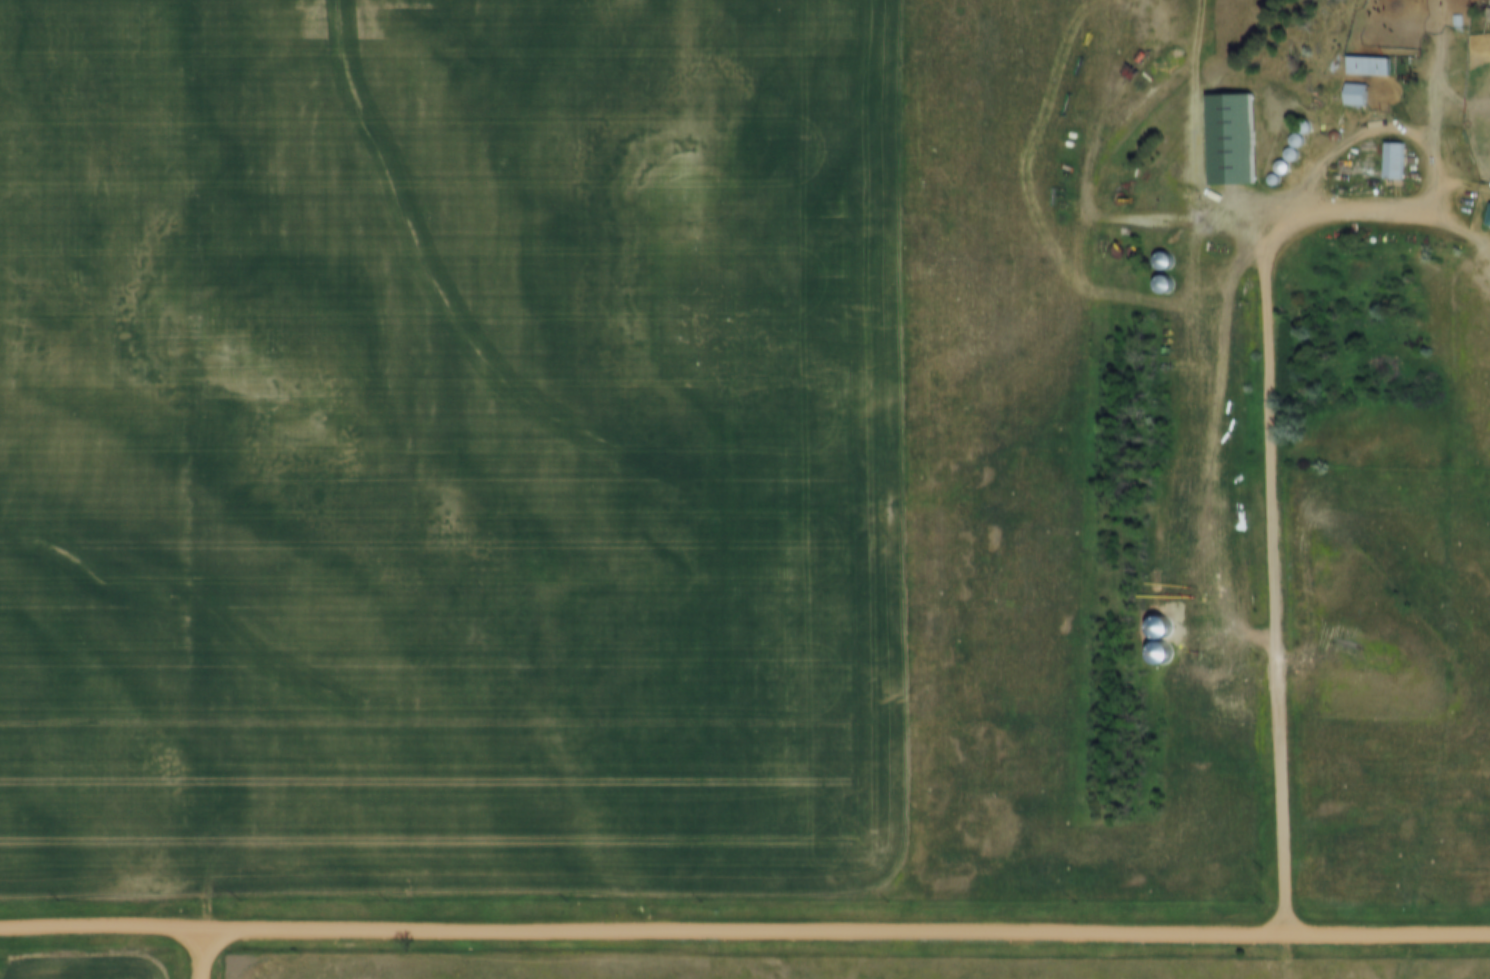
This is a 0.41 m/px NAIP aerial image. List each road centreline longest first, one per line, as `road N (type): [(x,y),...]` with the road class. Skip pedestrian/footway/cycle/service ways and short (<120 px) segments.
road 1 (residential): [(202,931),(1489,935)]

